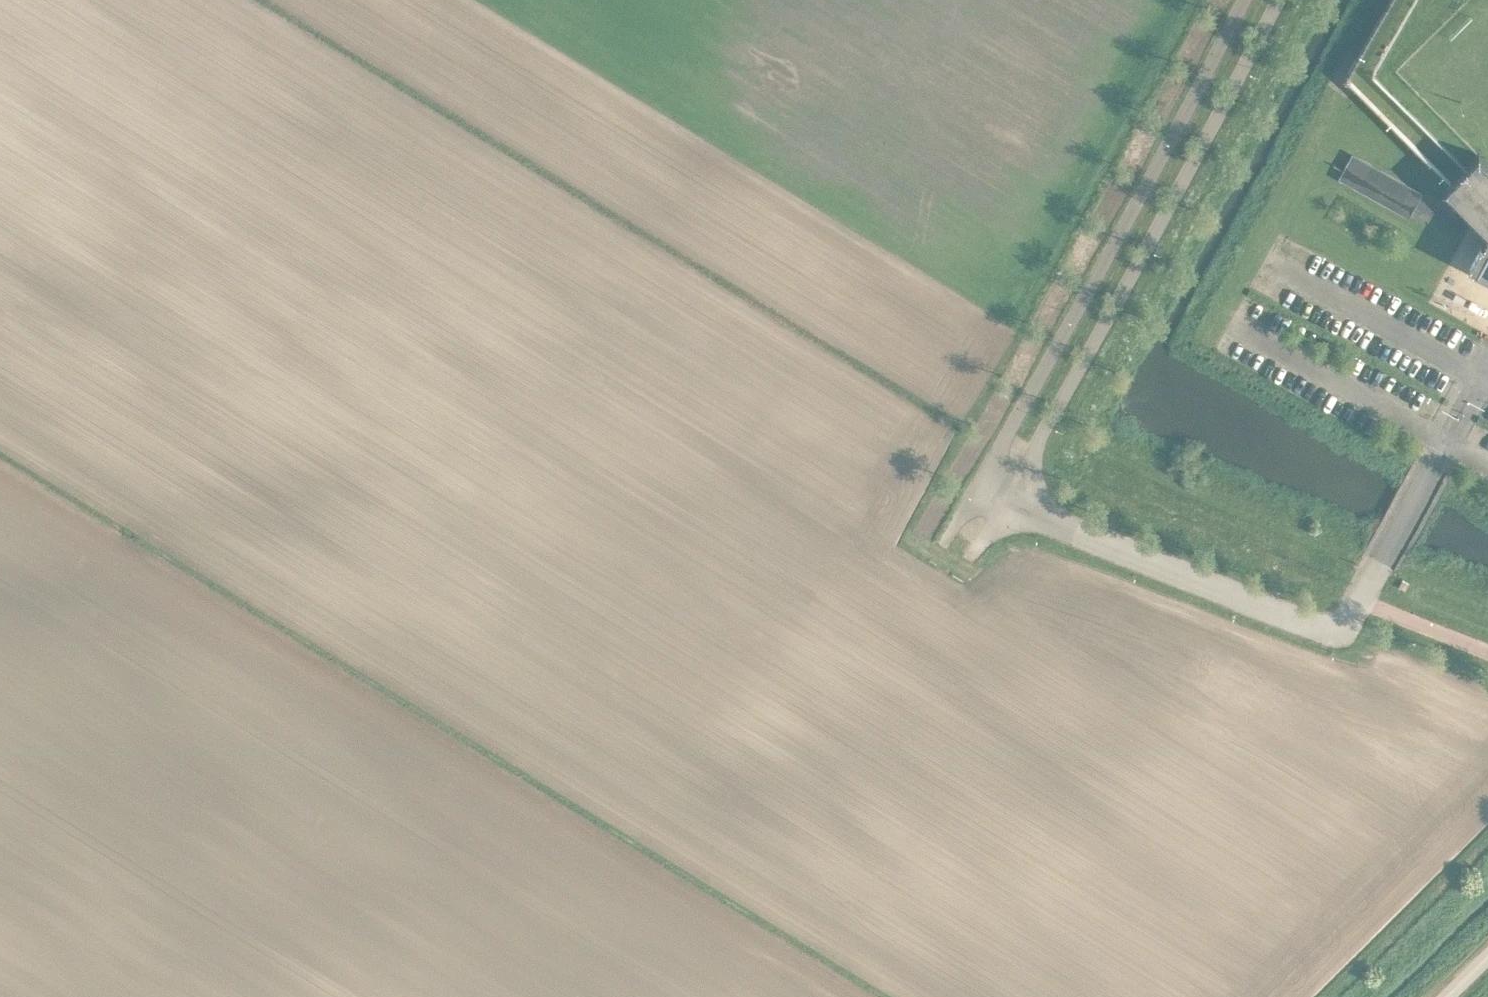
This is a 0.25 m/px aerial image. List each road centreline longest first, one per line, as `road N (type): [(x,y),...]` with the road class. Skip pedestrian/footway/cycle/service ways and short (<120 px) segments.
road 1 (residential): [(1463,413),(1349,622),(1320,625),(1006,496)]
road 2 (unclassified): [(1006,496),(1275,0)]
road 3 (unclassified): [(1243,0),(979,482)]
road 4 (unclassified): [(925,586),(960,568),(1006,496)]
road 5 (unclassified): [(810,623),(925,586)]

